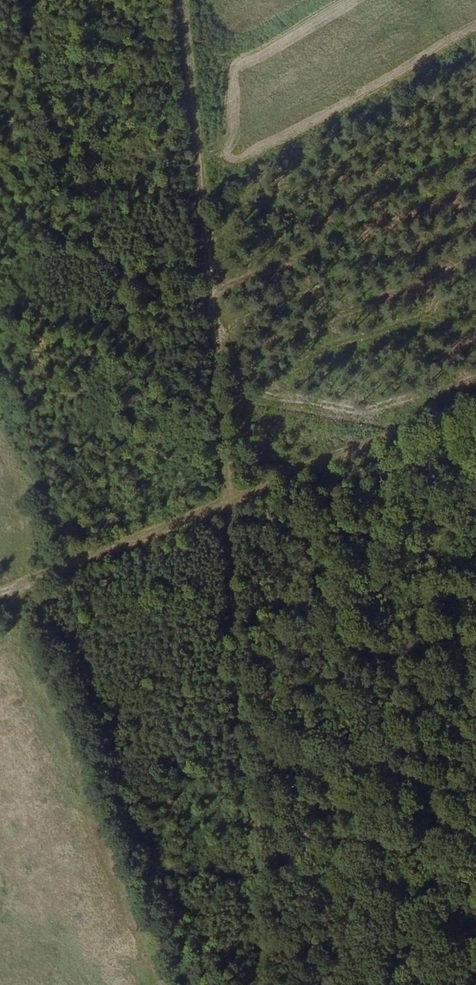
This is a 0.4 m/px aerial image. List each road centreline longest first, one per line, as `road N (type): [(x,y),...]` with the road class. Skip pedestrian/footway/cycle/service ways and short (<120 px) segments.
road 1 (track): [(0,588),(244,485),(198,0)]
road 2 (track): [(475,395),(244,485),(281,984)]

